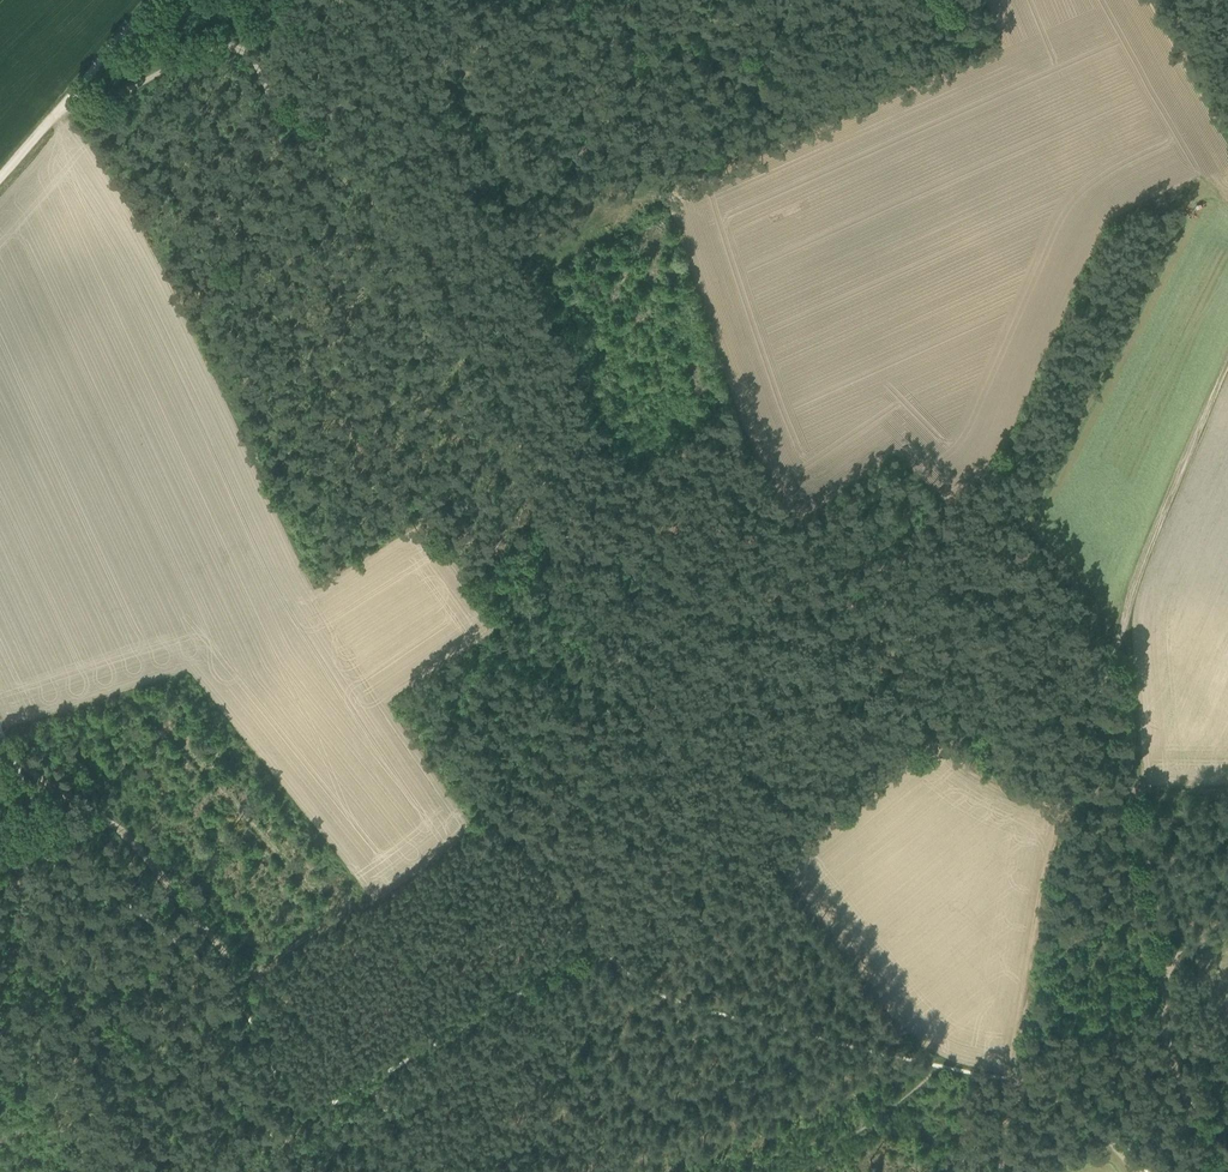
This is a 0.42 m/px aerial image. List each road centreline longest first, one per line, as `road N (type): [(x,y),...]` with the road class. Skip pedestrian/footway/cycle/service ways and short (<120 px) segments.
road 1 (track): [(320,111),(383,174),(578,527),(639,597),(849,601),(948,749),(1034,800),(1063,801)]
road 2 (track): [(586,0),(300,117),(285,115),(245,51),(216,48),(90,106),(62,106)]
road 3 (track): [(1226,1171),(1173,1065),(1164,996),(1169,964),(1141,793)]
road 4 (track): [(1001,1171),(1063,801)]
road 5 (track): [(429,1171),(399,1125),(294,1005),(234,961),(201,921)]
road 6 (track): [(333,921),(172,736),(129,698)]
road 7 (track): [(1124,625),(1227,367)]
road 8 (track): [(201,921),(131,838),(51,784),(2,735)]
road 9 (track): [(201,921),(112,989),(98,1027),(0,1089)]
road 10 (track): [(616,0),(630,28),(698,83),(759,59),(784,21),(774,0)]
road 11 (track): [(1124,625),(1063,801)]
road 12 (track): [(1141,793),(1124,625)]
road 13 (track): [(1136,1171),(1095,1127),(1012,1079)]
road 14 (track): [(514,834),(599,949)]
road 15 (track): [(251,973),(367,901)]

